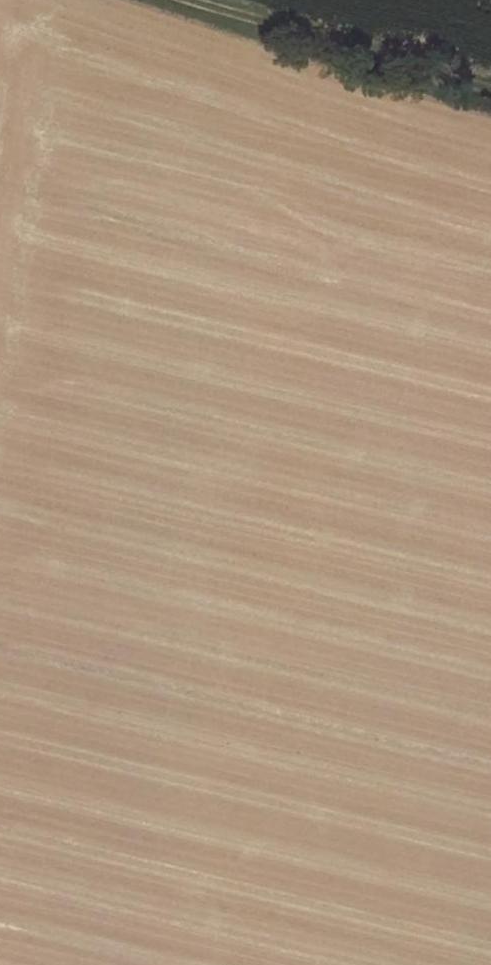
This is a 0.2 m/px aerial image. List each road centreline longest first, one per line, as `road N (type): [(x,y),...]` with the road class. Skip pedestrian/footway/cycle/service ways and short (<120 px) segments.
road 1 (track): [(490,92),(190,0)]

